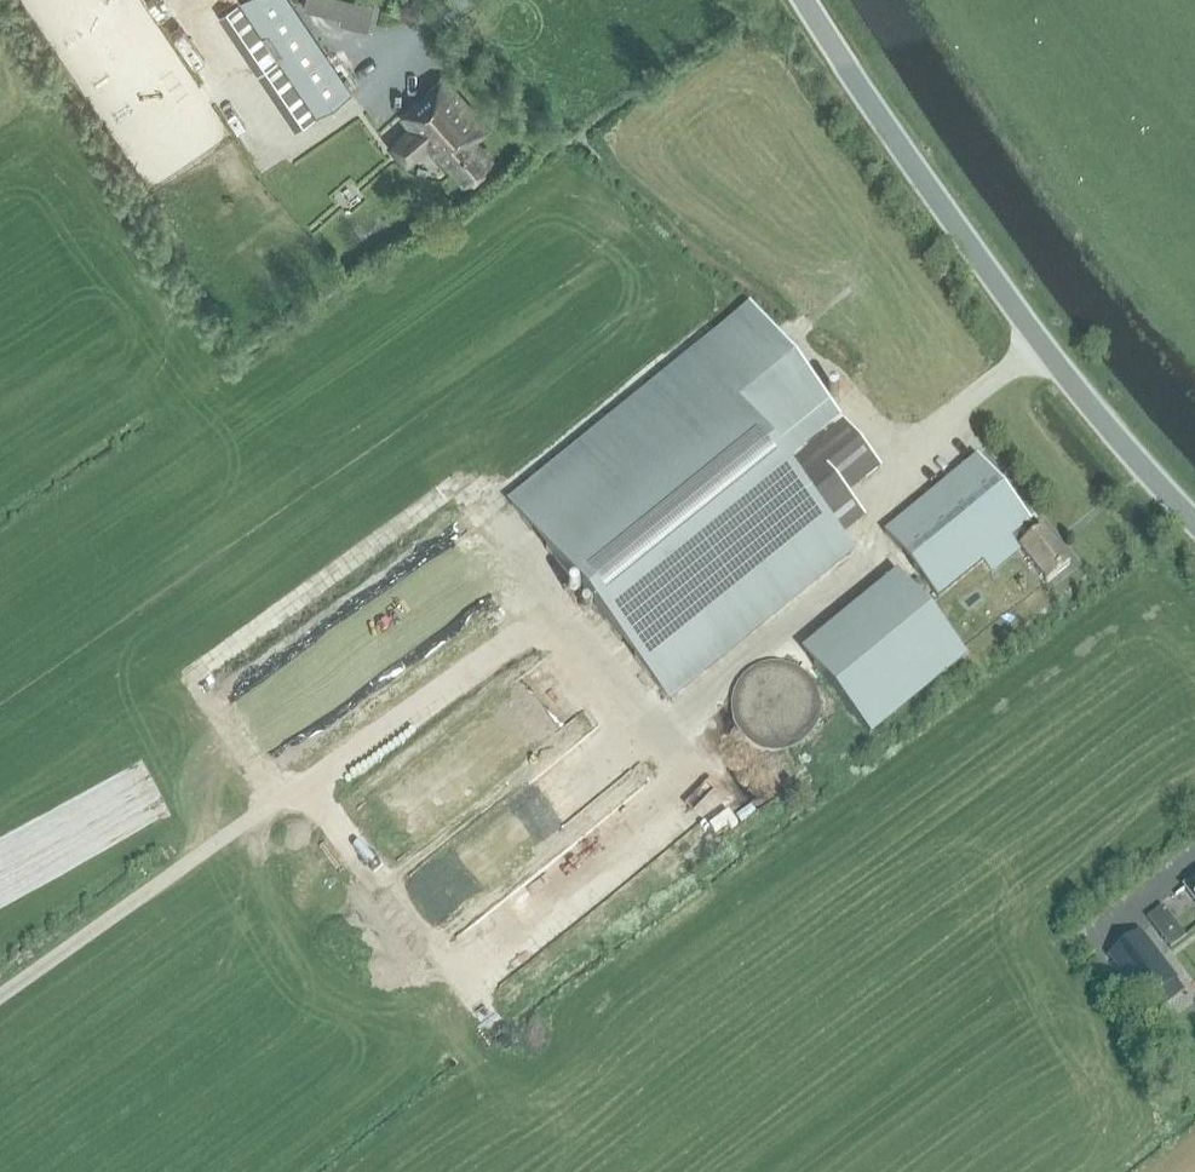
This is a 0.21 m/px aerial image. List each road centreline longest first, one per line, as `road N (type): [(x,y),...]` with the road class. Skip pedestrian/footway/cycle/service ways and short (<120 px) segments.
road 1 (secondary): [(1194,523),(1017,312),(803,0)]
road 2 (track): [(311,777),(0,994)]

